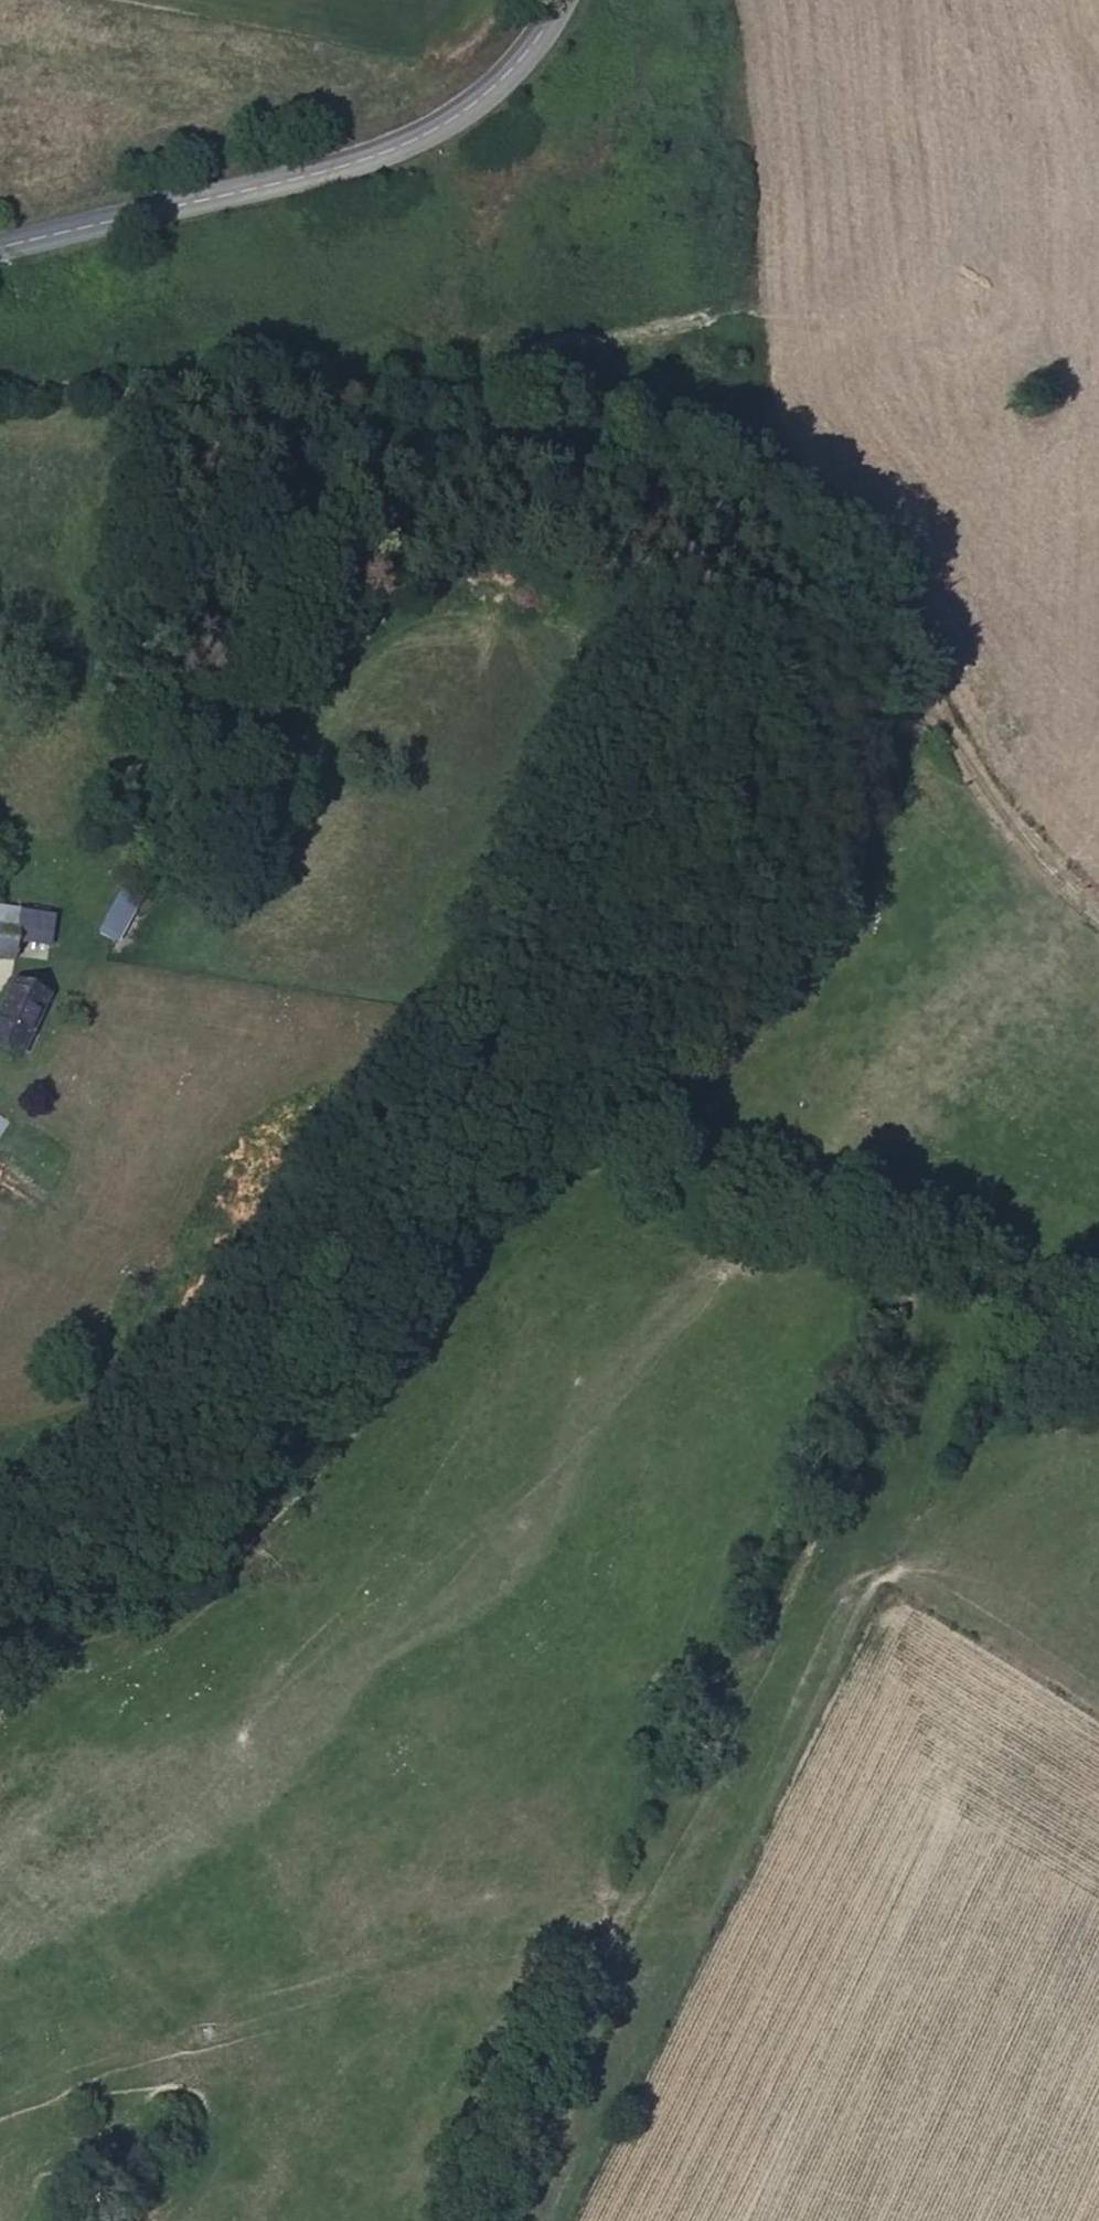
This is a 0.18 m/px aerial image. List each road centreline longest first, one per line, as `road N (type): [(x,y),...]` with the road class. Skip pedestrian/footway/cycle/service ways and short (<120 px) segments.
road 1 (track): [(0,388),(370,397),(646,466),(790,539),(991,811),(1098,920)]
road 2 (tertiary): [(560,0),(499,80),(415,136),(364,157),(0,243)]
road 3 (track): [(485,2220),(618,1933)]

